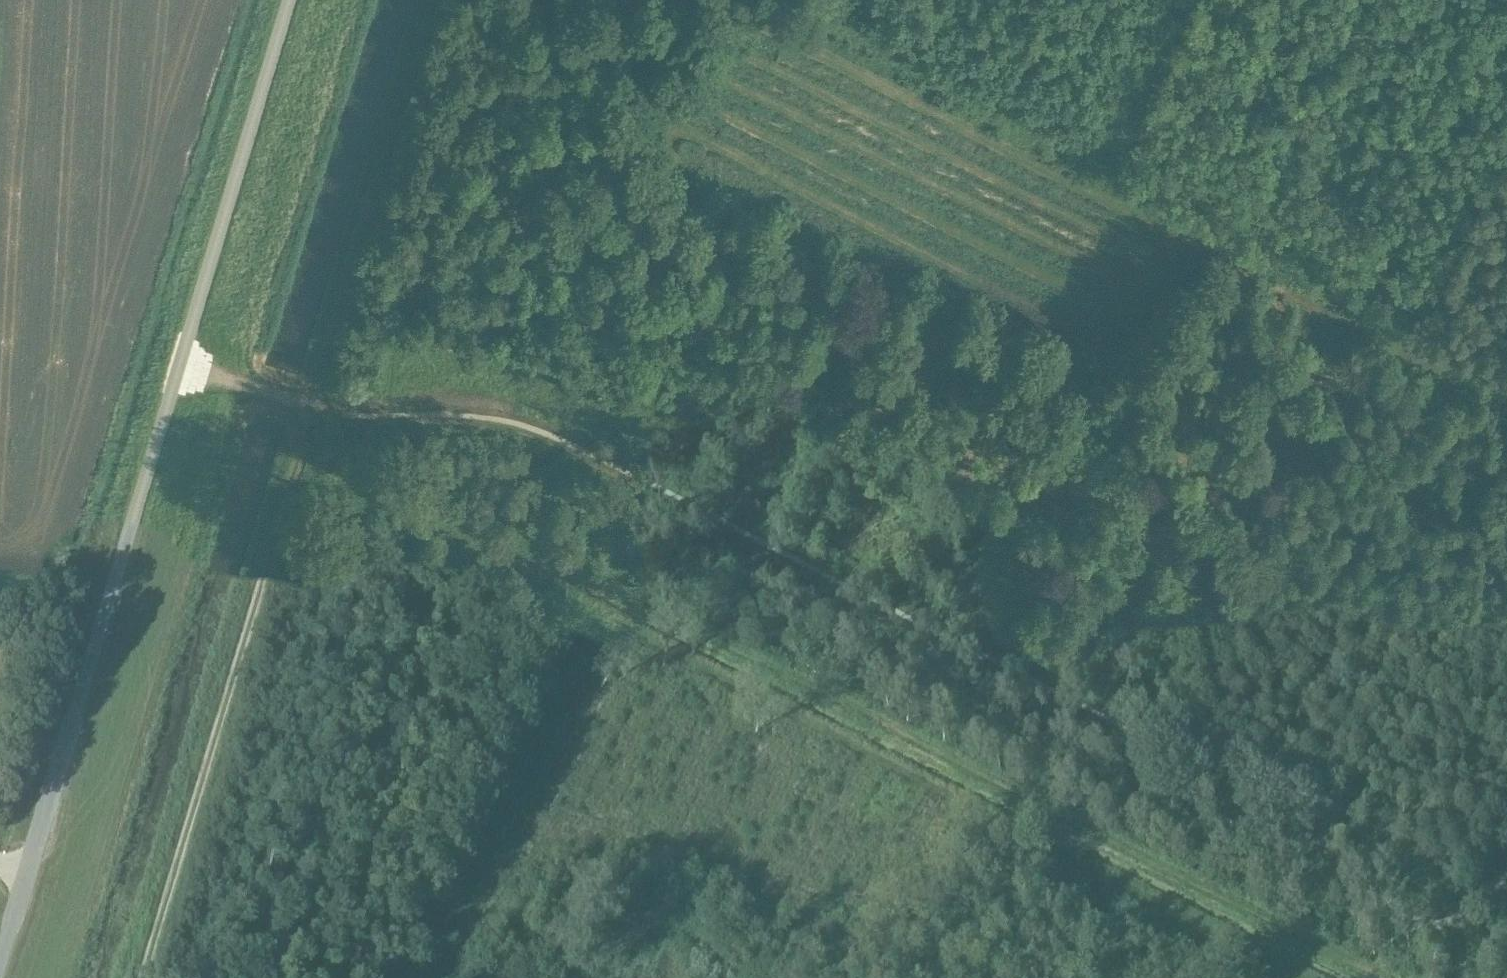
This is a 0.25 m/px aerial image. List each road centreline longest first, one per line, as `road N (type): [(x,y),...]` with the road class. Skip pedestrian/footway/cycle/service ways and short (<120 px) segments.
road 1 (track): [(306,431),(1384,977)]
road 2 (track): [(1309,977),(297,460)]
road 3 (track): [(142,977),(435,0)]
road 4 (unclassified): [(0,963),(288,0)]
road 5 (track): [(709,0),(1506,407)]
road 6 (track): [(734,13),(663,153),(1125,391)]
road 7 (track): [(314,404),(365,409),(383,398),(499,0)]
road 8 (track): [(314,404),(179,365)]

